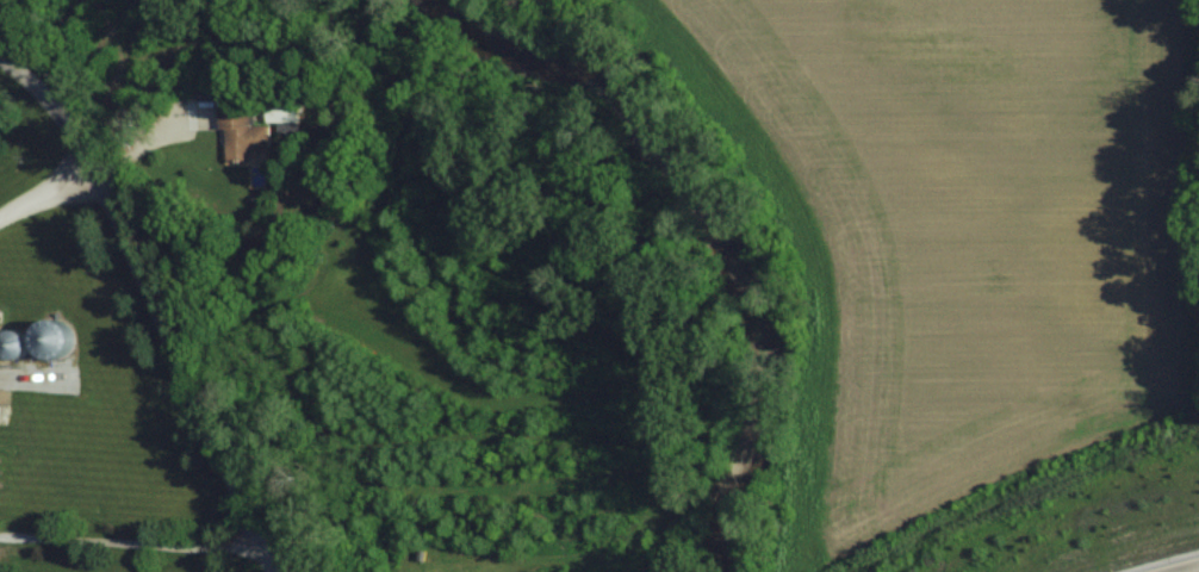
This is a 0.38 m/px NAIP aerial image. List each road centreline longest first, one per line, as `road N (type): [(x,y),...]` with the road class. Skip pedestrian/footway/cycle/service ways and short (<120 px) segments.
road 1 (residential): [(273,571),(73,129),(0,55)]

